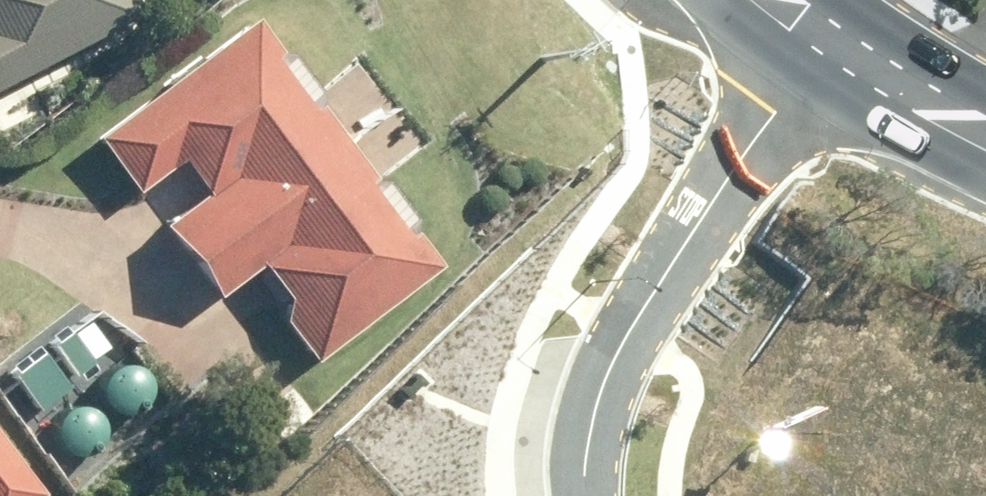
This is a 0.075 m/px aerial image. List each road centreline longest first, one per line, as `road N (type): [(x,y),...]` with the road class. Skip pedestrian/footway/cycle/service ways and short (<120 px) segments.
road 1 (residential): [(837,46),(587,413),(592,495)]
road 2 (primary): [(837,46),(985,123)]

